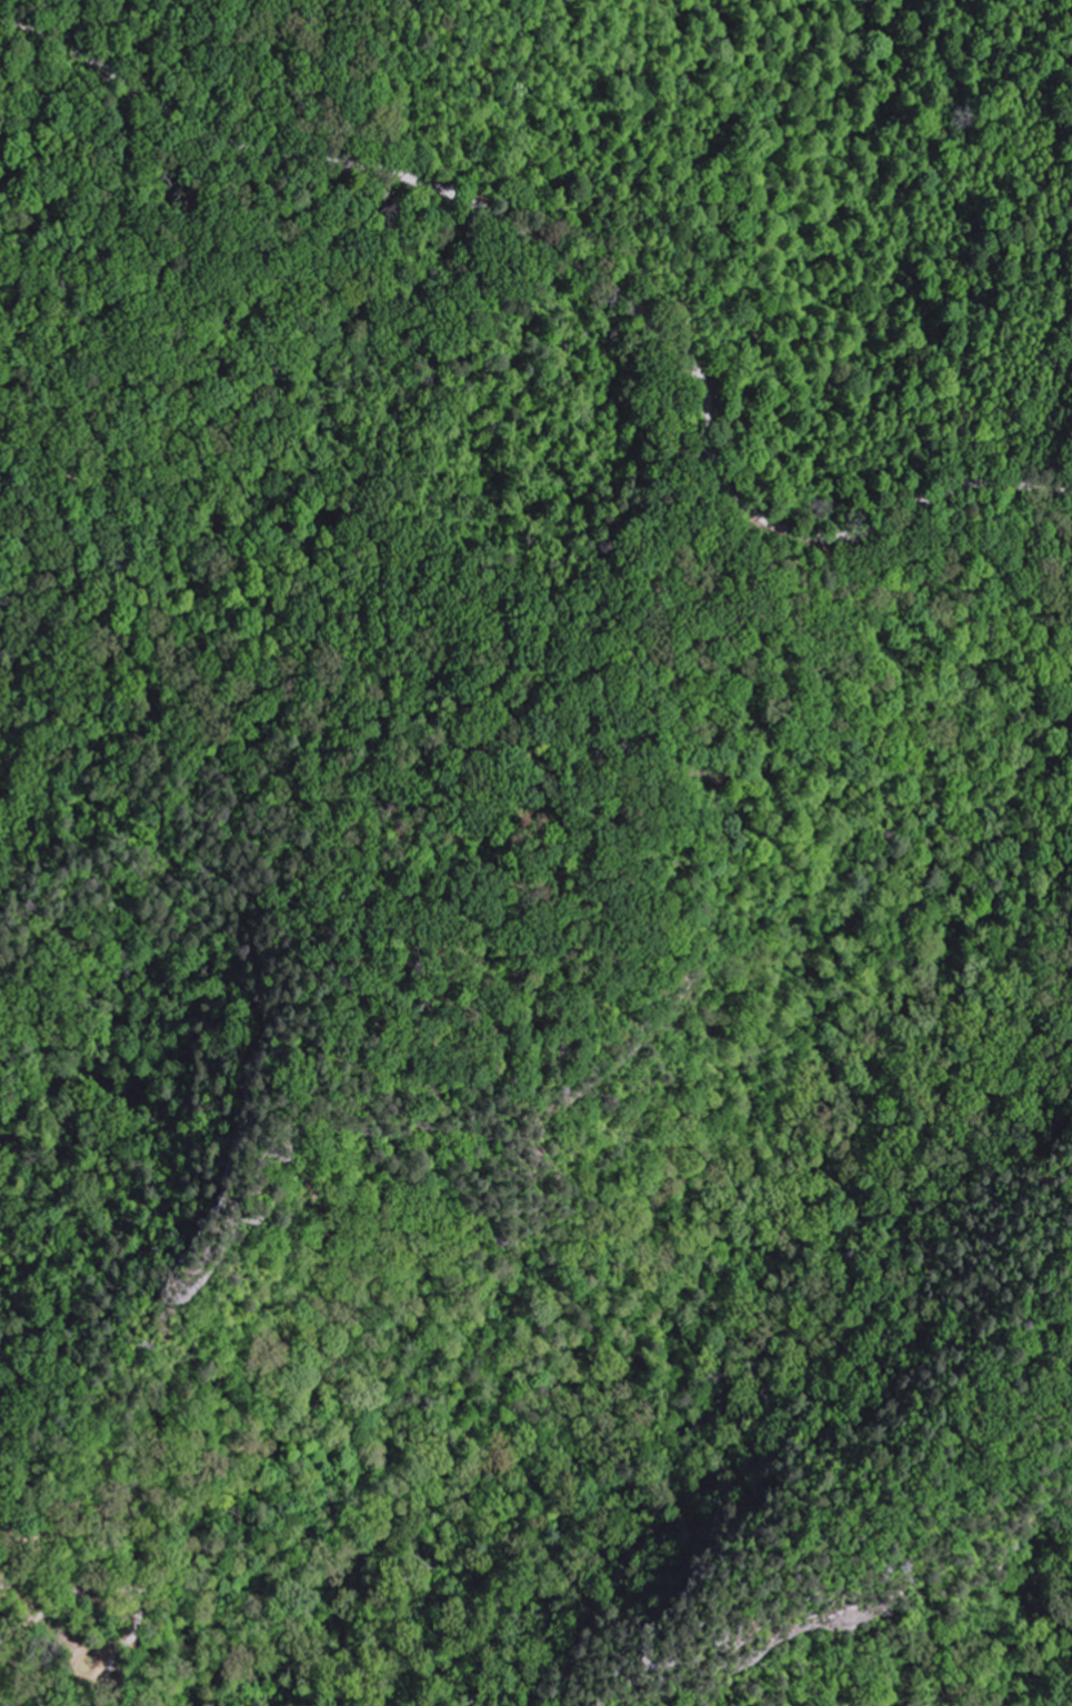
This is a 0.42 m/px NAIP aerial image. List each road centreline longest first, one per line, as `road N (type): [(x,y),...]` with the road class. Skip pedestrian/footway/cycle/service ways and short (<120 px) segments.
road 1 (residential): [(0,7),(254,152),(363,162),(460,200),(618,292),(691,367),(721,480),(740,503),(780,528),(844,537),(956,489),(1010,483),(1071,499)]

